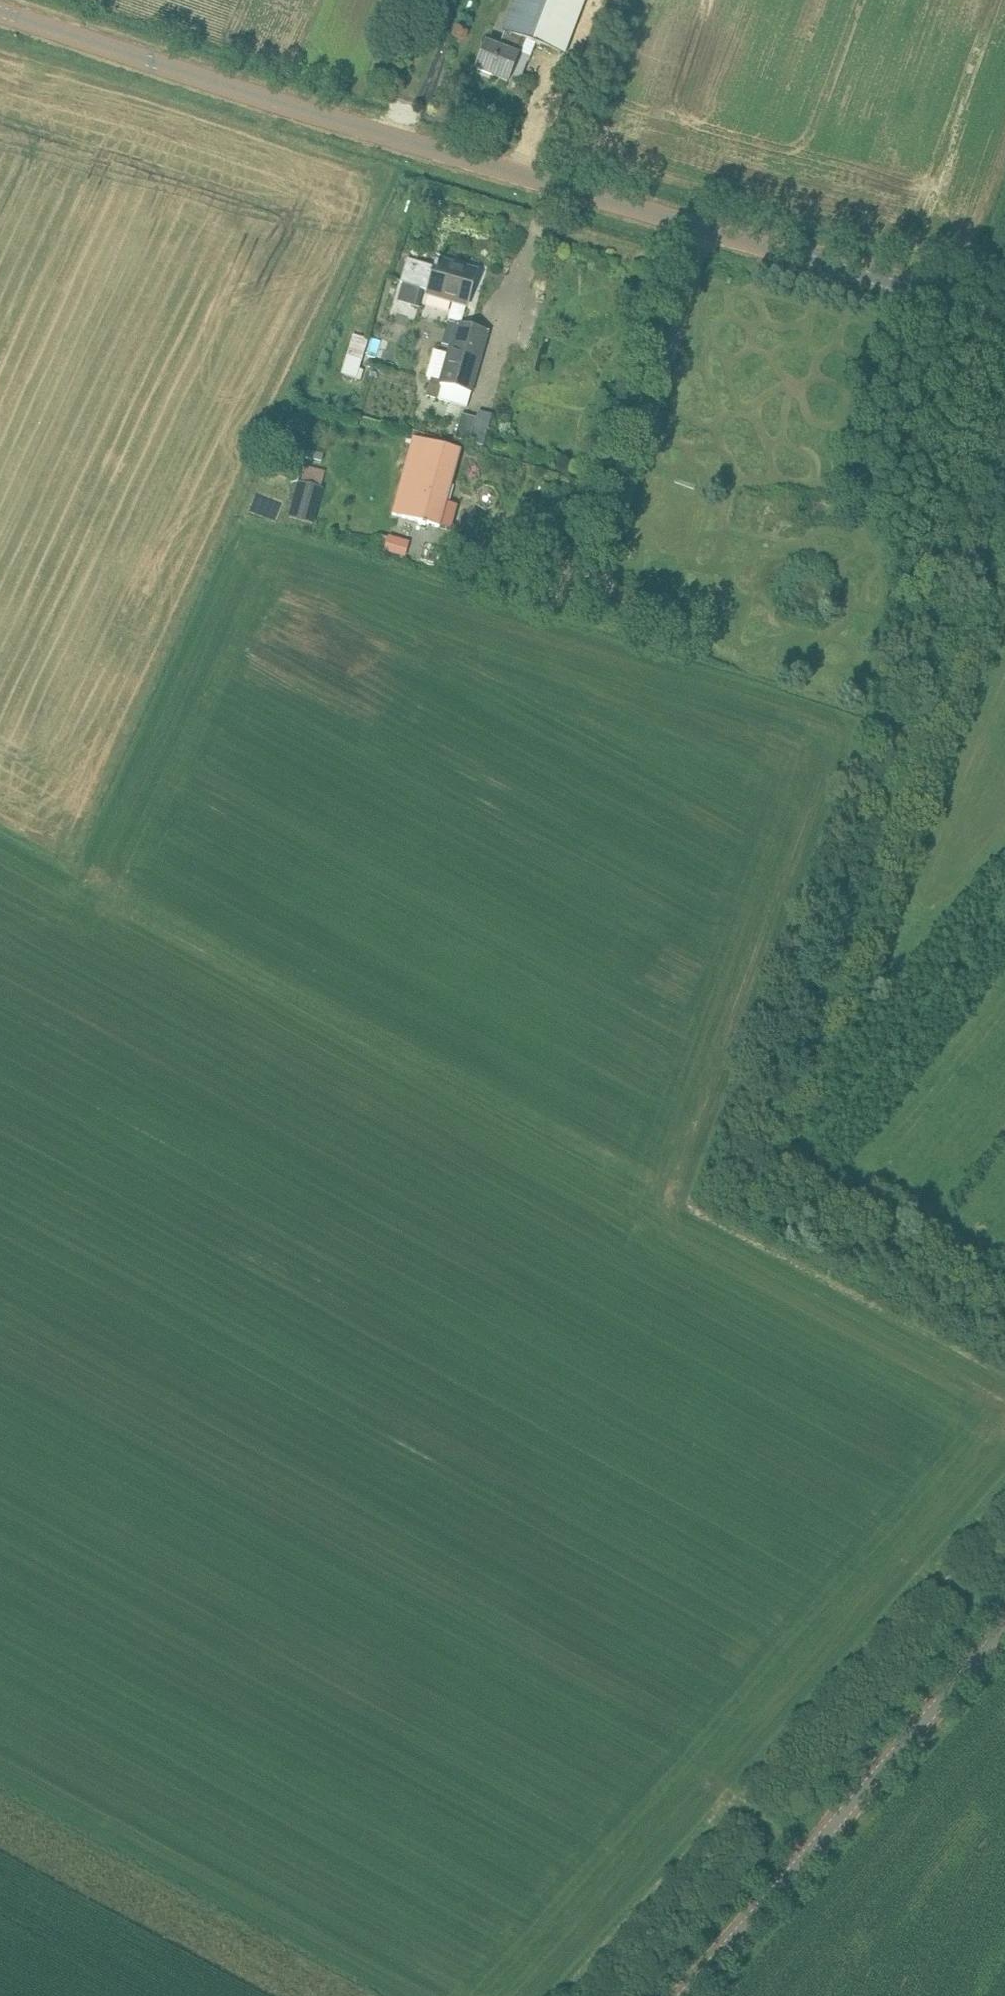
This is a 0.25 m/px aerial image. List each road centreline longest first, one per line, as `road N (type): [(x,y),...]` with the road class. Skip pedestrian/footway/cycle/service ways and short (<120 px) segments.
road 1 (tertiary): [(1004,318),(0,9)]
road 2 (unclassified): [(683,1995),(1004,1627)]

